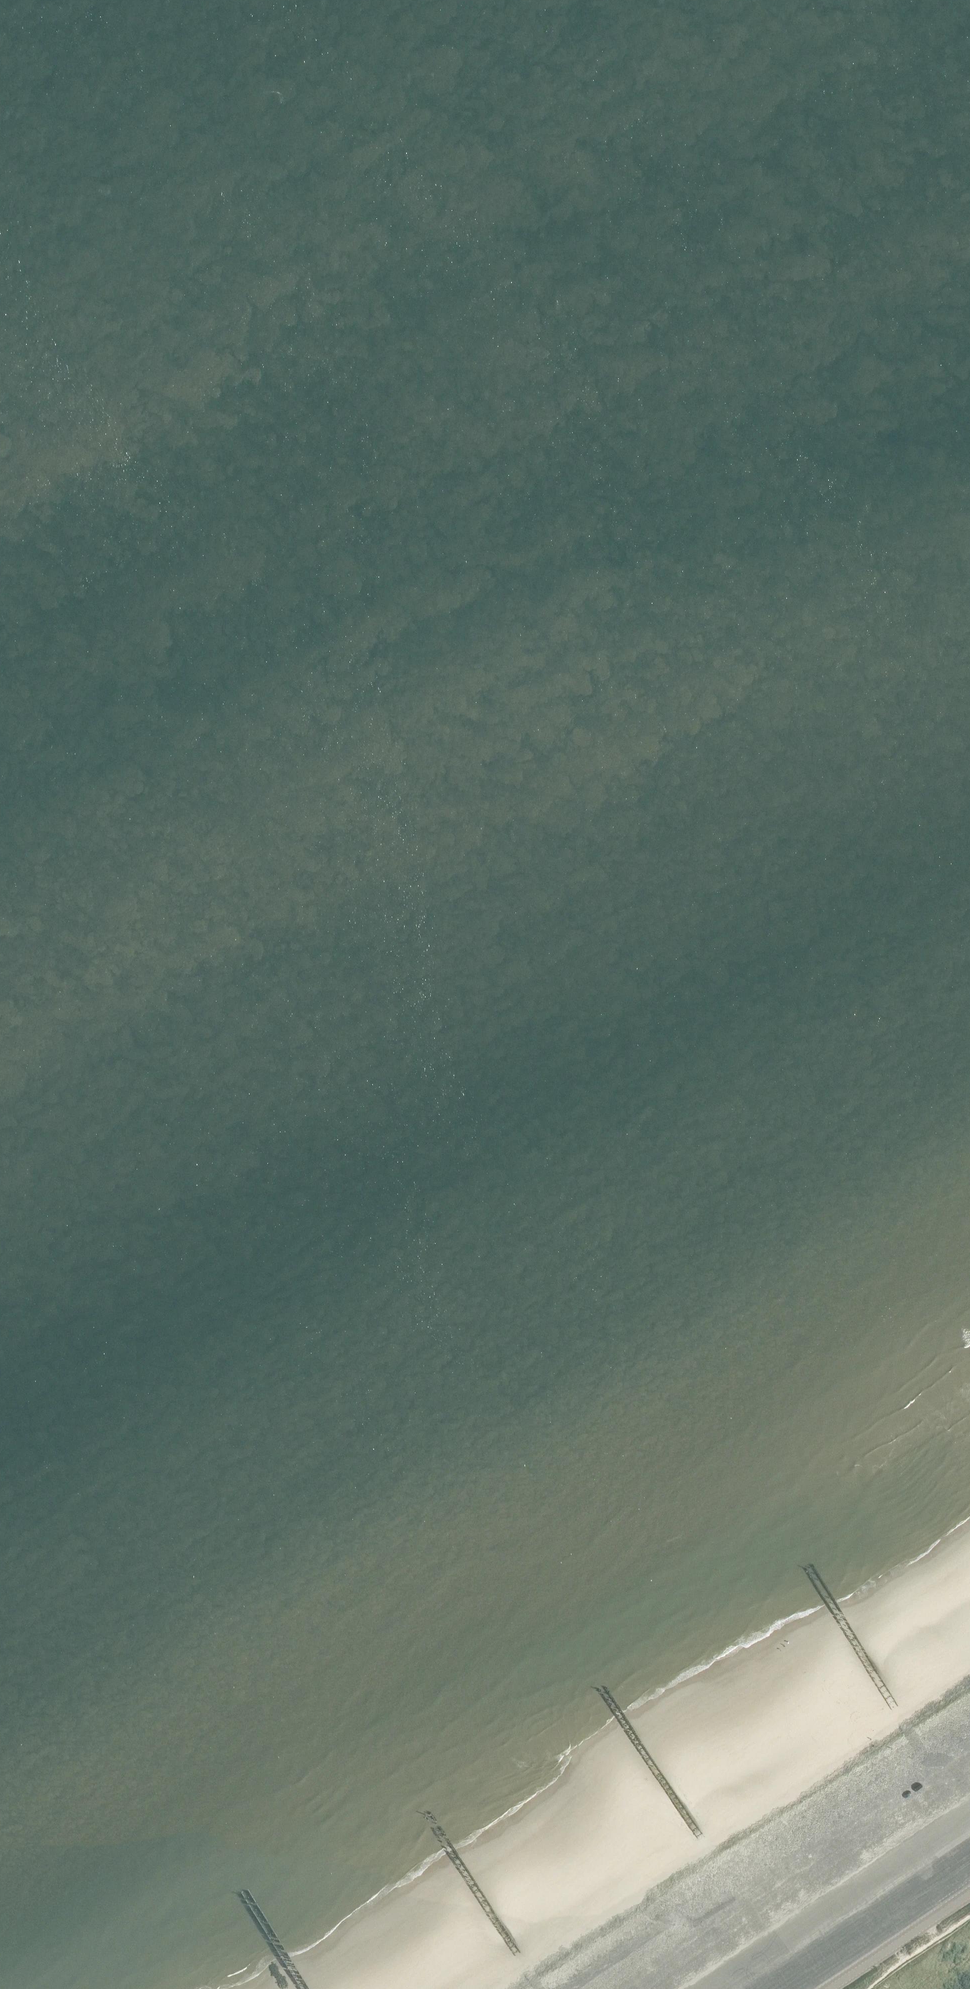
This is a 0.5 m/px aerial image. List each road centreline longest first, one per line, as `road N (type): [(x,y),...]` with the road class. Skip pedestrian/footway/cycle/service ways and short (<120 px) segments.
road 1 (unclassified): [(969,1895),(824,1988)]

